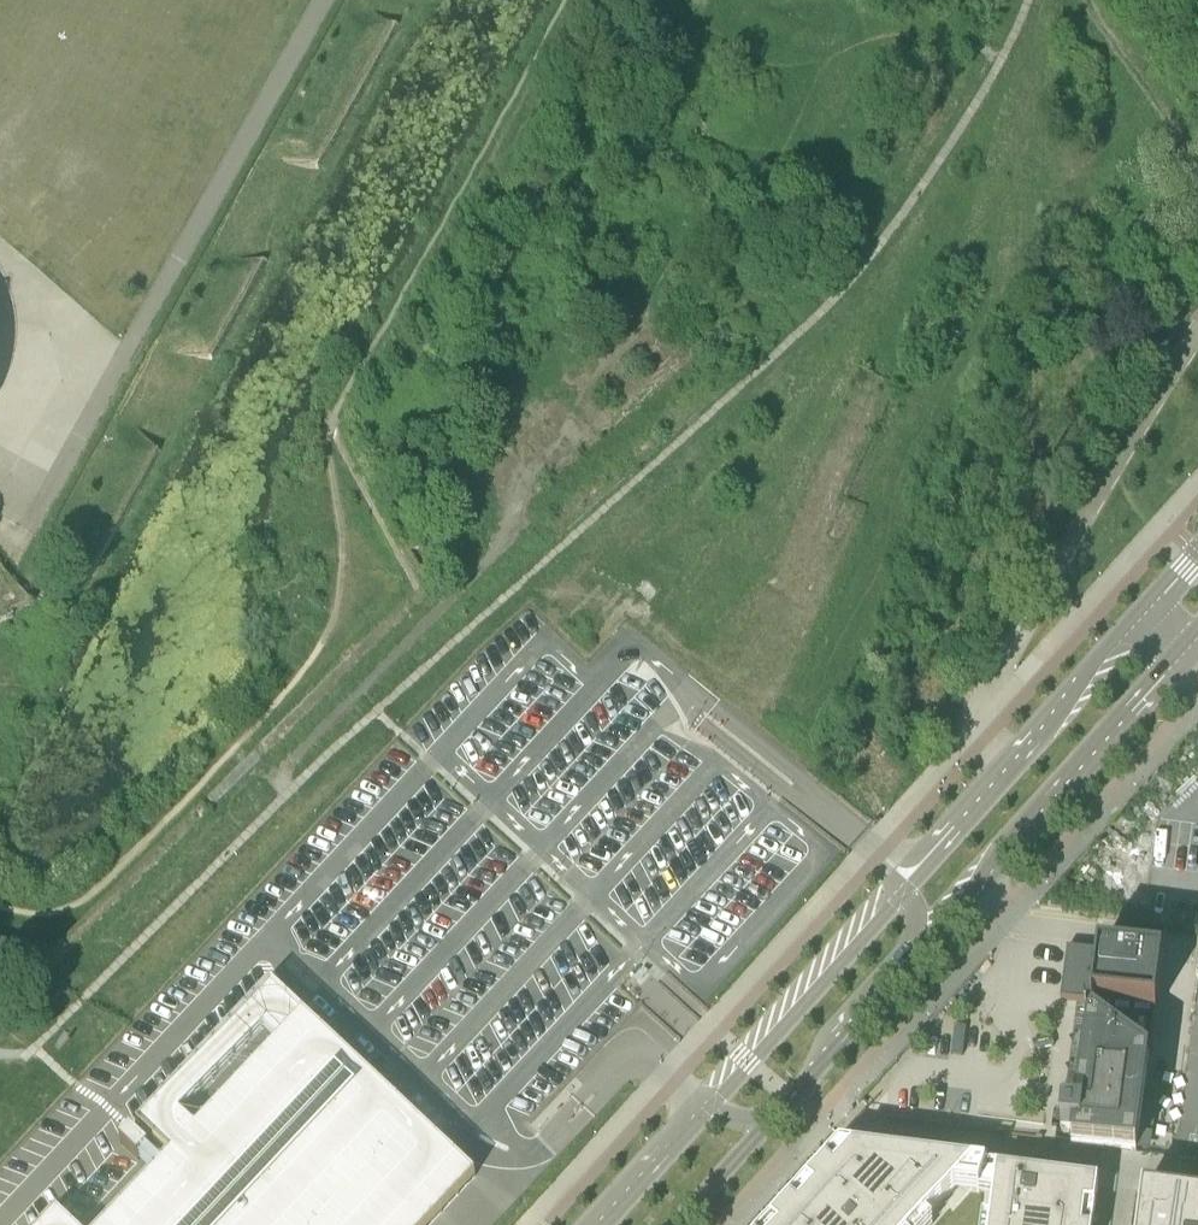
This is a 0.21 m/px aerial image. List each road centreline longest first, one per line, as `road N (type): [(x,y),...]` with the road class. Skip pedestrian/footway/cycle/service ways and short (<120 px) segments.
road 1 (secondary): [(1197,555),(594,1224)]
road 2 (secondary): [(674,1224),(1197,634)]

